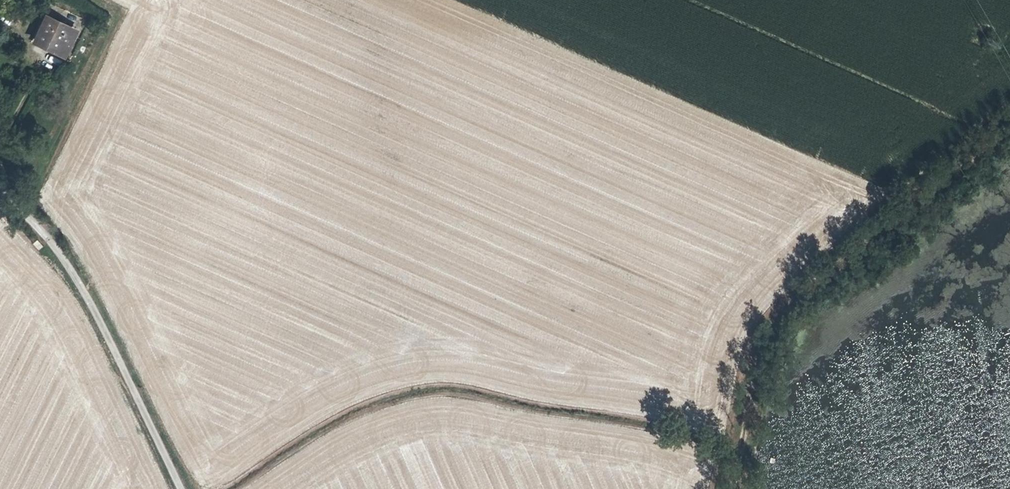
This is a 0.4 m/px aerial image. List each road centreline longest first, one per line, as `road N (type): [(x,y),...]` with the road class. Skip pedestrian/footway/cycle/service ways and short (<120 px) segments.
road 1 (track): [(730,488),(768,339),(814,273),(1009,131)]
road 2 (unclassified): [(183,488),(83,291),(56,247),(0,190)]

